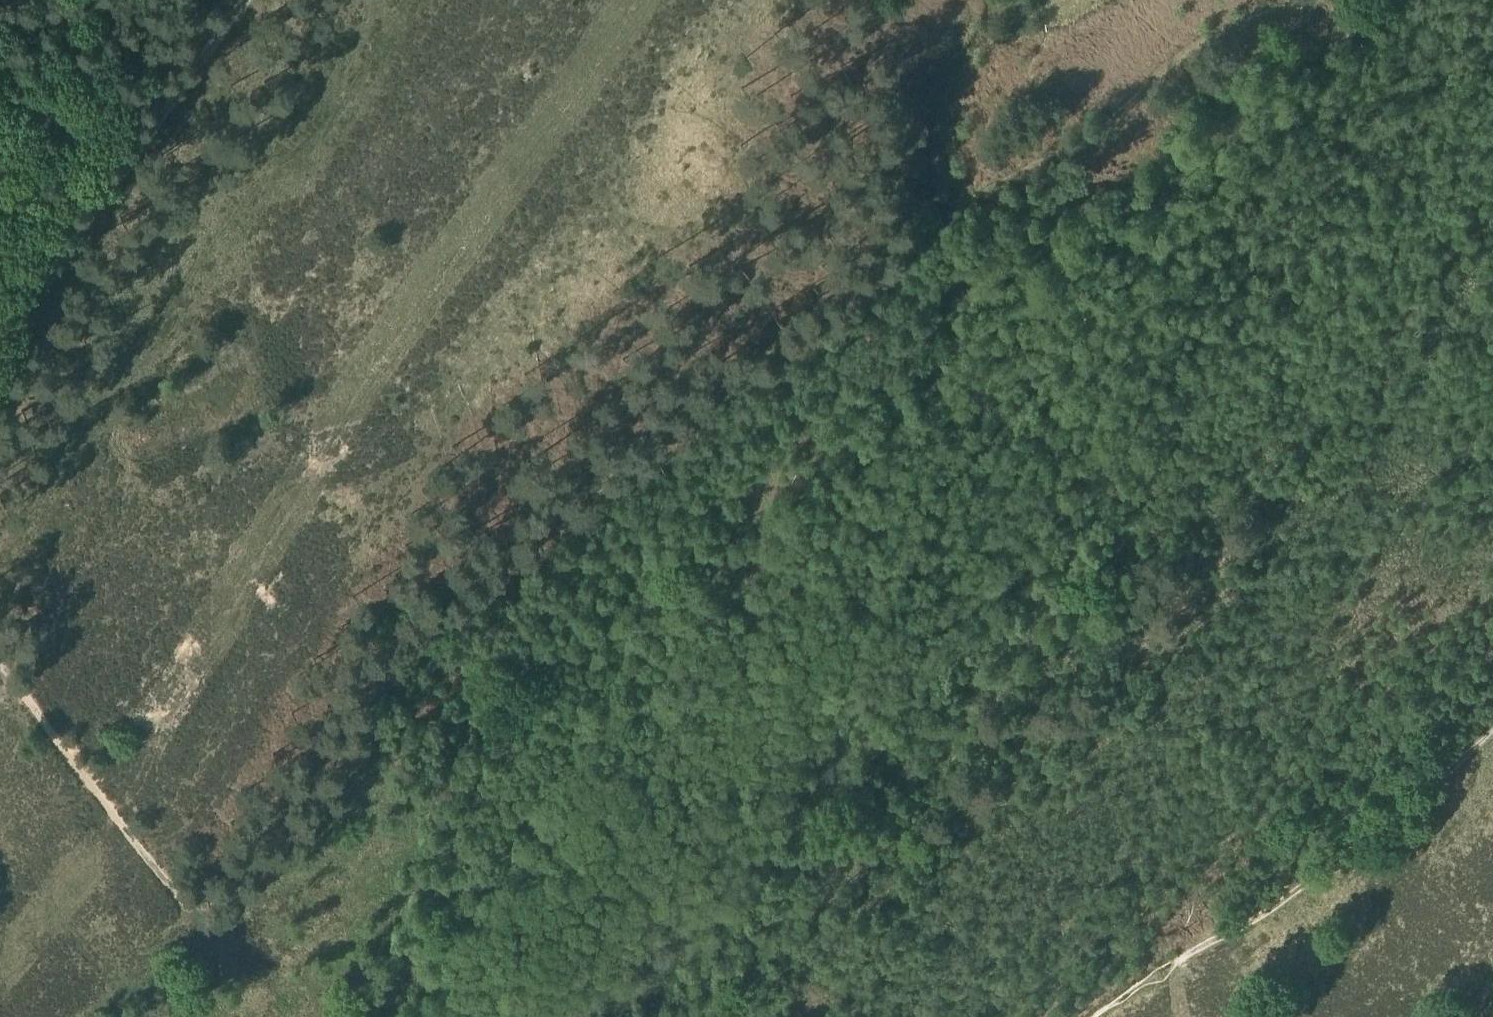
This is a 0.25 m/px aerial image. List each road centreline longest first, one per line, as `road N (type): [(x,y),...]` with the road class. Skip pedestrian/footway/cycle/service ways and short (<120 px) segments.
road 1 (track): [(0,642),(197,909),(321,799),(377,669),(624,455),(954,211),(1288,0)]
road 2 (track): [(0,340),(244,0)]

